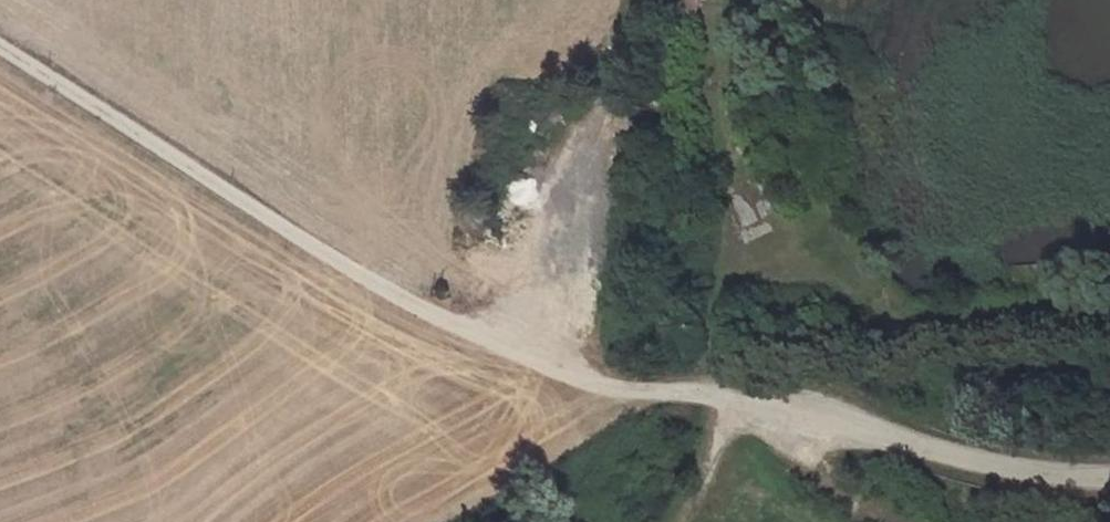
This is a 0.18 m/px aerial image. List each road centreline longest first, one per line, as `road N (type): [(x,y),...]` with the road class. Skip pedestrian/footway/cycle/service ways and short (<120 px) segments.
road 1 (unclassified): [(1109,473),(1028,480),(693,393),(612,390),(365,287),(0,44)]
road 2 (track): [(635,0),(617,36),(599,111),(521,243),(499,339)]
road 3 (track): [(797,426),(851,498),(893,521)]

